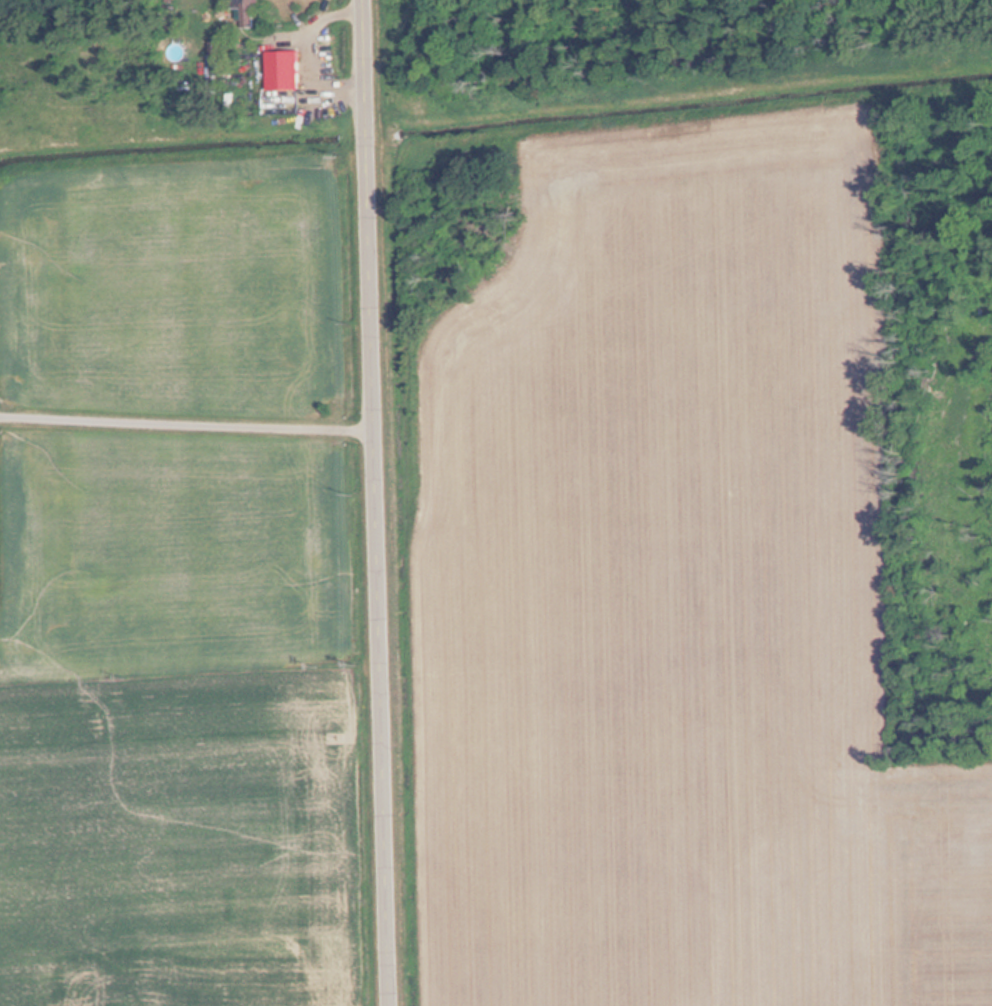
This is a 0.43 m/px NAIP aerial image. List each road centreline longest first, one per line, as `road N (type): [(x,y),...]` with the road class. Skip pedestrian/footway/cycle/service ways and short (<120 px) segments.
road 1 (secondary): [(373,0),(397,1005)]

